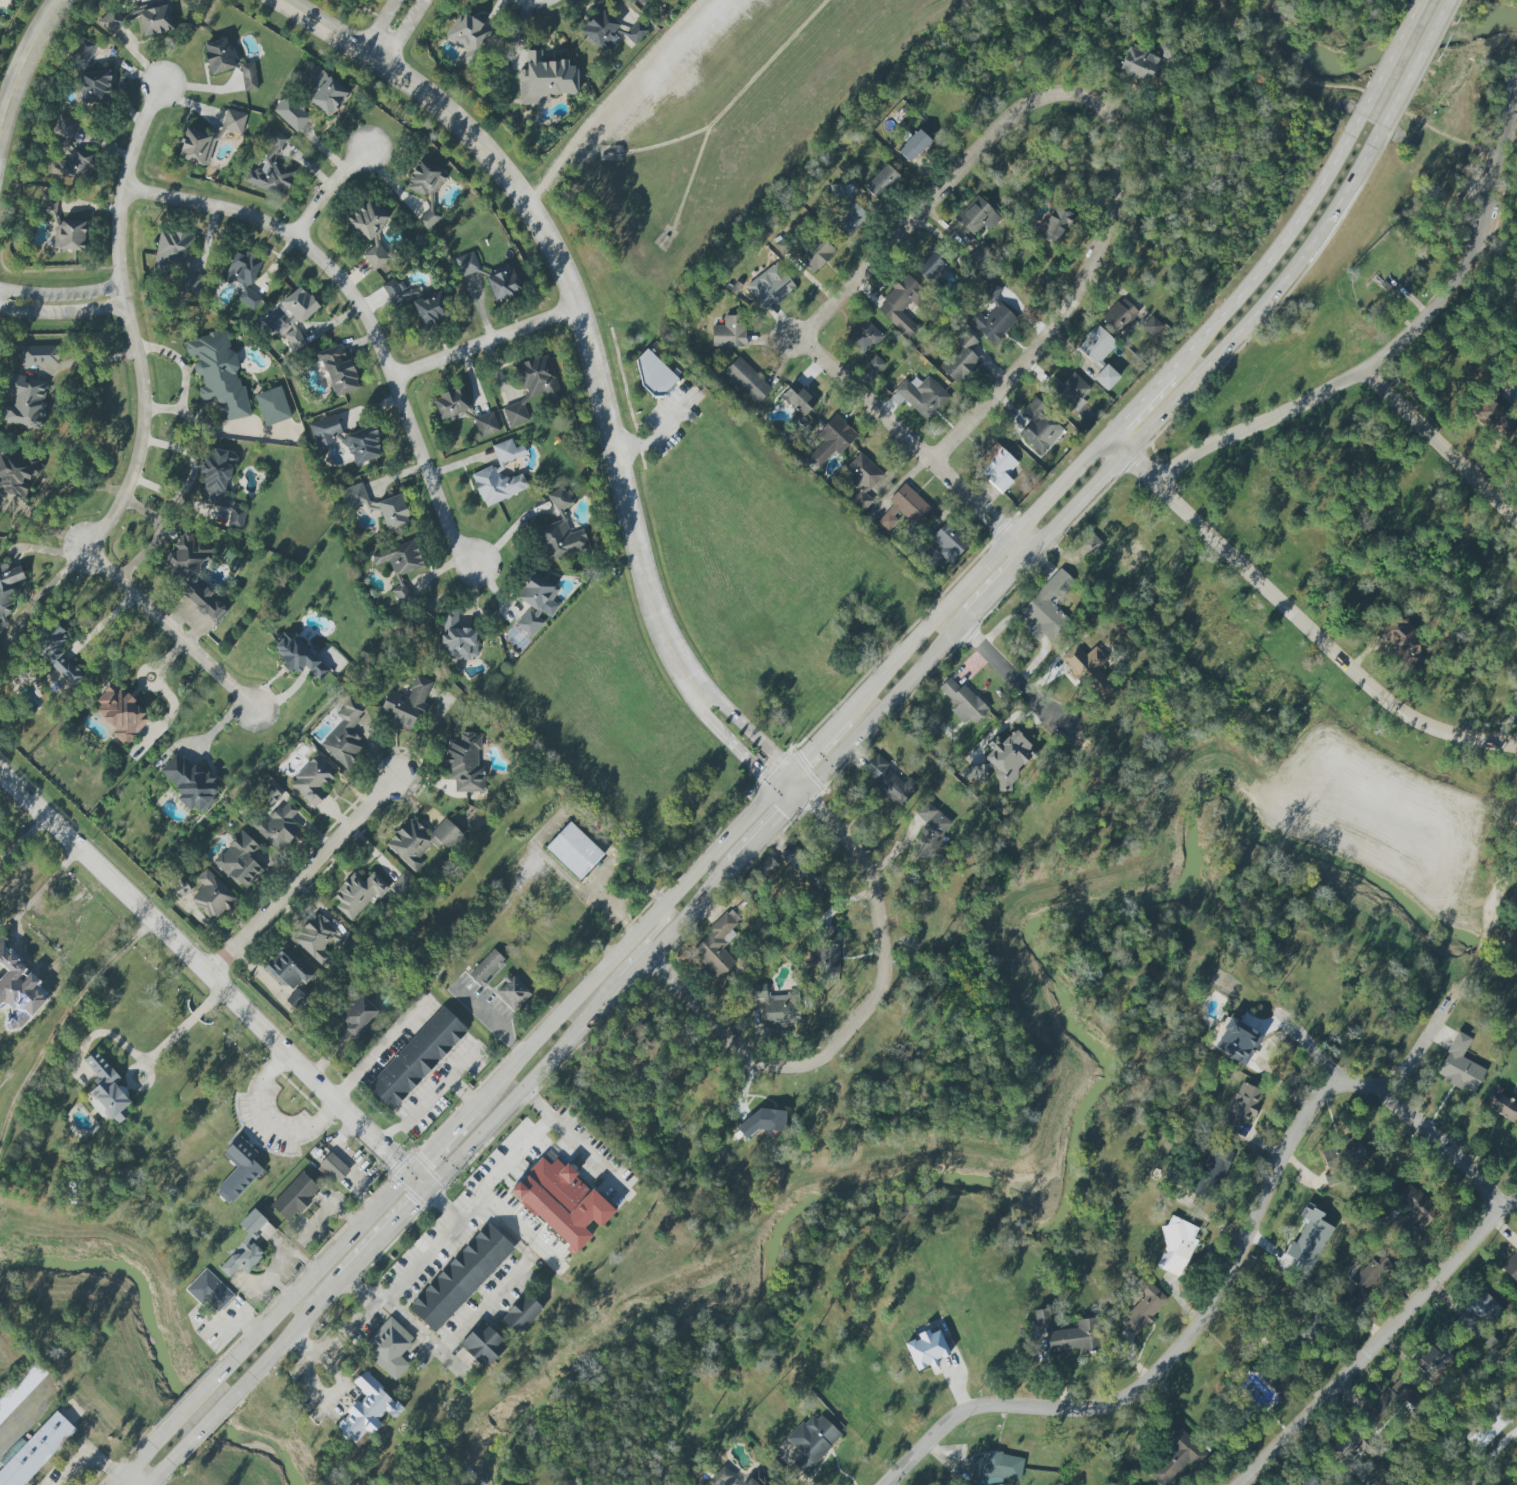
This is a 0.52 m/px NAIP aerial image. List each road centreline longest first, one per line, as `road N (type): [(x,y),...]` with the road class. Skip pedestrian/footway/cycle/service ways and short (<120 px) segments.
road 1 (residential): [(980,411),(935,465),(801,333),(1024,106),(1086,94),(1116,128),(1112,221),(1101,256),(1056,328),(980,411)]
road 2 (residential): [(884,1484),(953,1416),(983,1403),(1075,1411),(1116,1405),(1151,1374),(1199,1329),(1327,1078),(1369,1086),(1474,1168),(1488,1184),(1490,1219)]
road 3 (secondary): [(780,778),(233,1360)]
road 4 (residential): [(687,682),(647,595),(579,304),(529,207),(494,163),(384,63)]
road 5 (tertiary): [(432,1191),(0,780)]
road 6 (residential): [(120,189),(238,213),(297,235),(344,278),(375,322),(455,545),(475,561)]
road 7 (secondary): [(1028,553),(1291,278),(1385,125)]
road 8 (residential): [(649,957),(738,1048),(771,1067),(805,1065),(870,1006),(885,967),(879,891),(837,828),(780,778)]
road 9 (residential): [(1516,745),(1448,733),(1379,696),(1108,438)]
road 10 (residential): [(123,291),(145,408),(142,459),(85,547),(253,704)]
road 11 (residential): [(1240,1484),(1516,1199)]
road 12 (residential): [(1157,481),(1368,368),(1436,307)]
road 13 (secondary): [(1361,116),(1299,219),(1170,374)]
road 14 (secondary): [(432,1191),(624,984)]
road 15 (residential): [(207,978),(394,778)]
road 16 (secondary): [(799,795),(970,616)]
road 17 (secondary): [(1011,538),(842,713)]
road 18 (residential): [(1368,368),(1516,519)]
road 19 (residential): [(579,304),(396,378)]
road 20 (residential): [(961,627),(1083,736)]
road 21 (residential): [(1378,1093),(1407,1068),(1466,973)]
road 22 (residential): [(0,137),(60,0)]
road 23 (secondary): [(1385,125),(1450,0)]
road 24 (residential): [(687,682),(696,706),(757,771),(780,778)]
road 25 (residential): [(780,778),(772,756),(687,682)]
road 26 (secondary): [(255,1376),(346,1280)]
road 27 (secondary): [(1423,0),(1361,116)]
road 28 (residential): [(0,298),(52,306),(123,291)]
road 29 (secondary): [(171,1464),(255,1376)]

